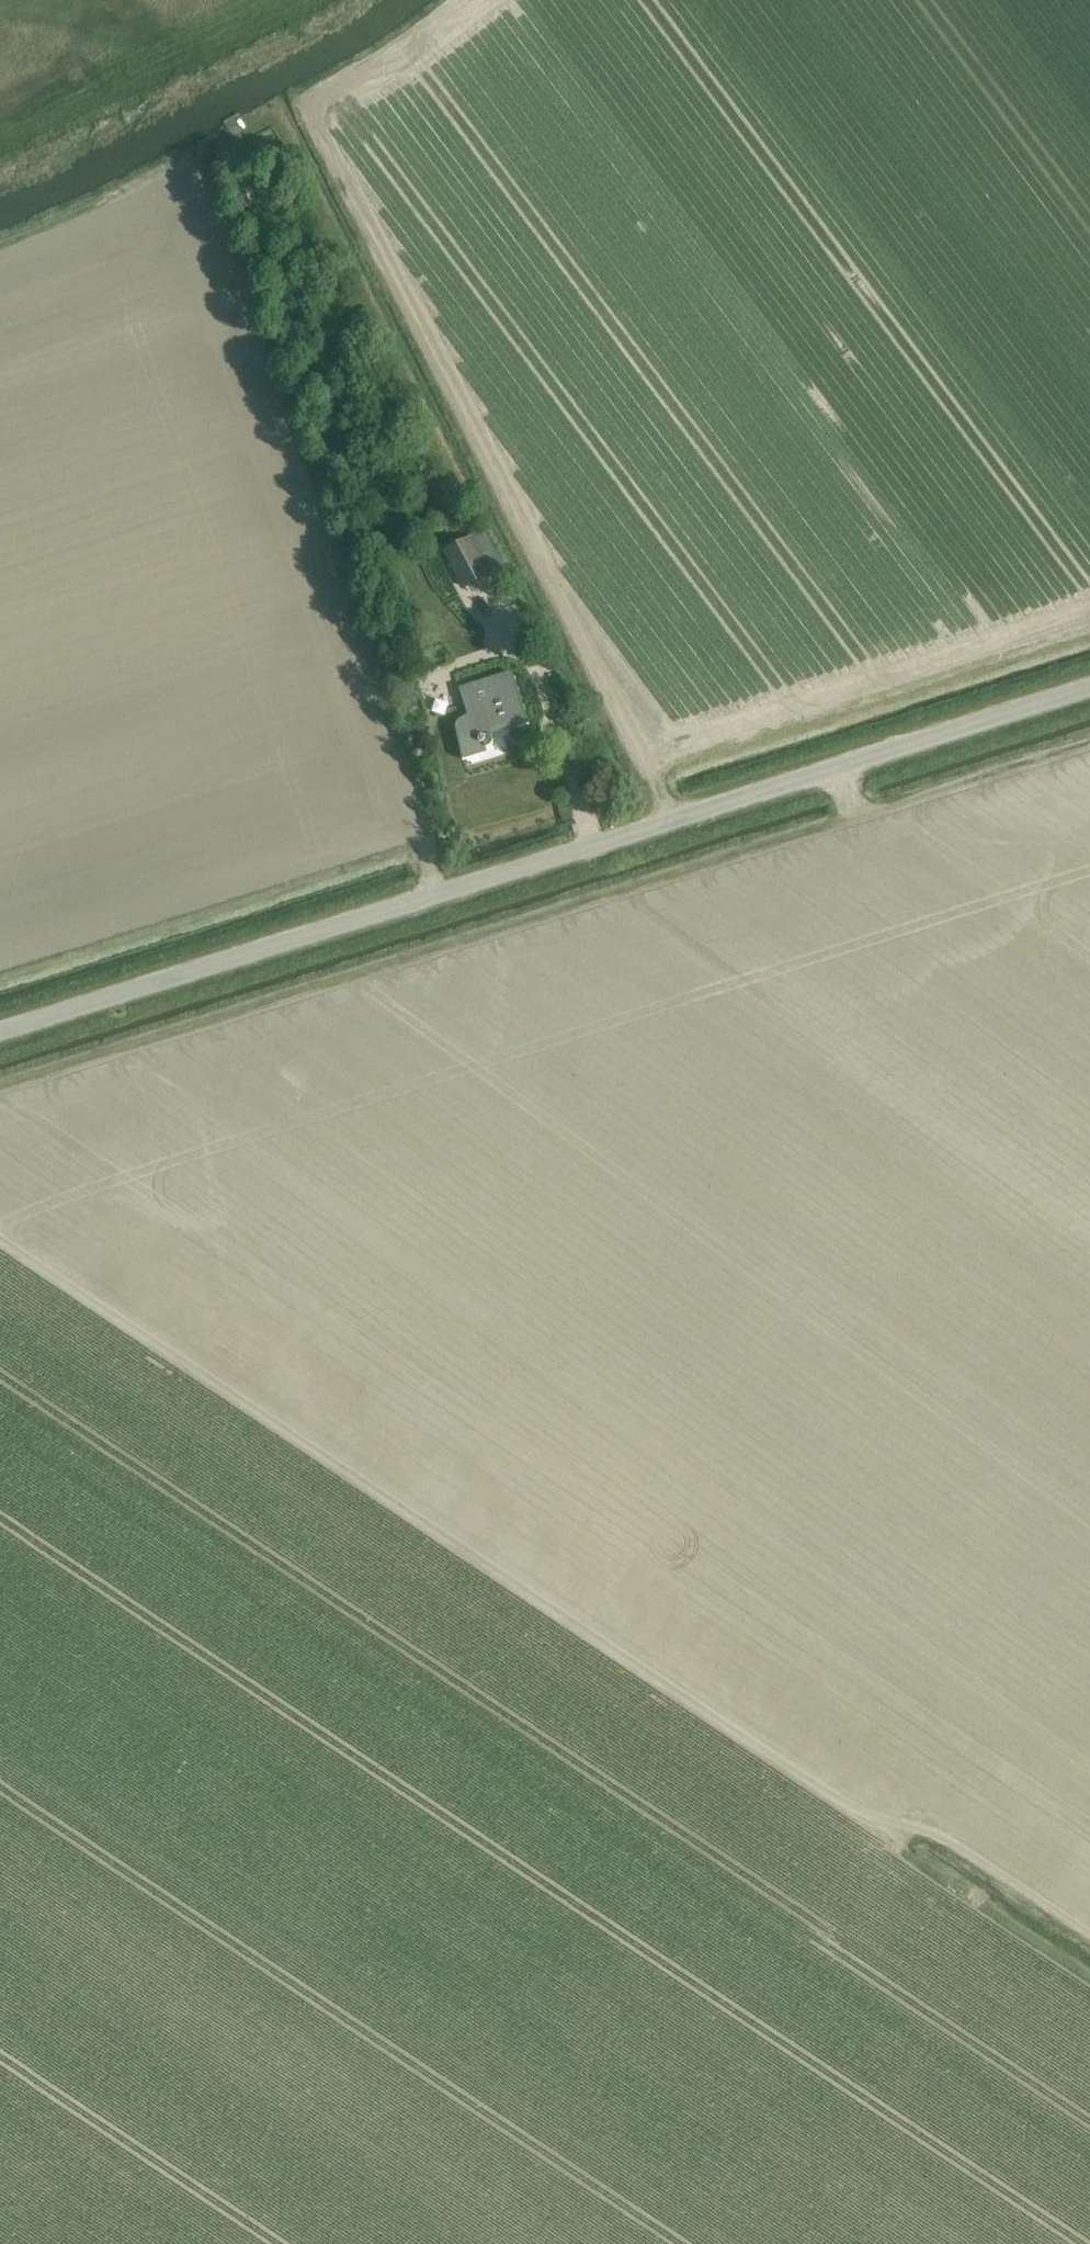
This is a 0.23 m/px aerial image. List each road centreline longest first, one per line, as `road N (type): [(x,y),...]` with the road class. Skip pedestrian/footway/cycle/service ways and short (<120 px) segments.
road 1 (unclassified): [(0,1034),(1089,687)]

